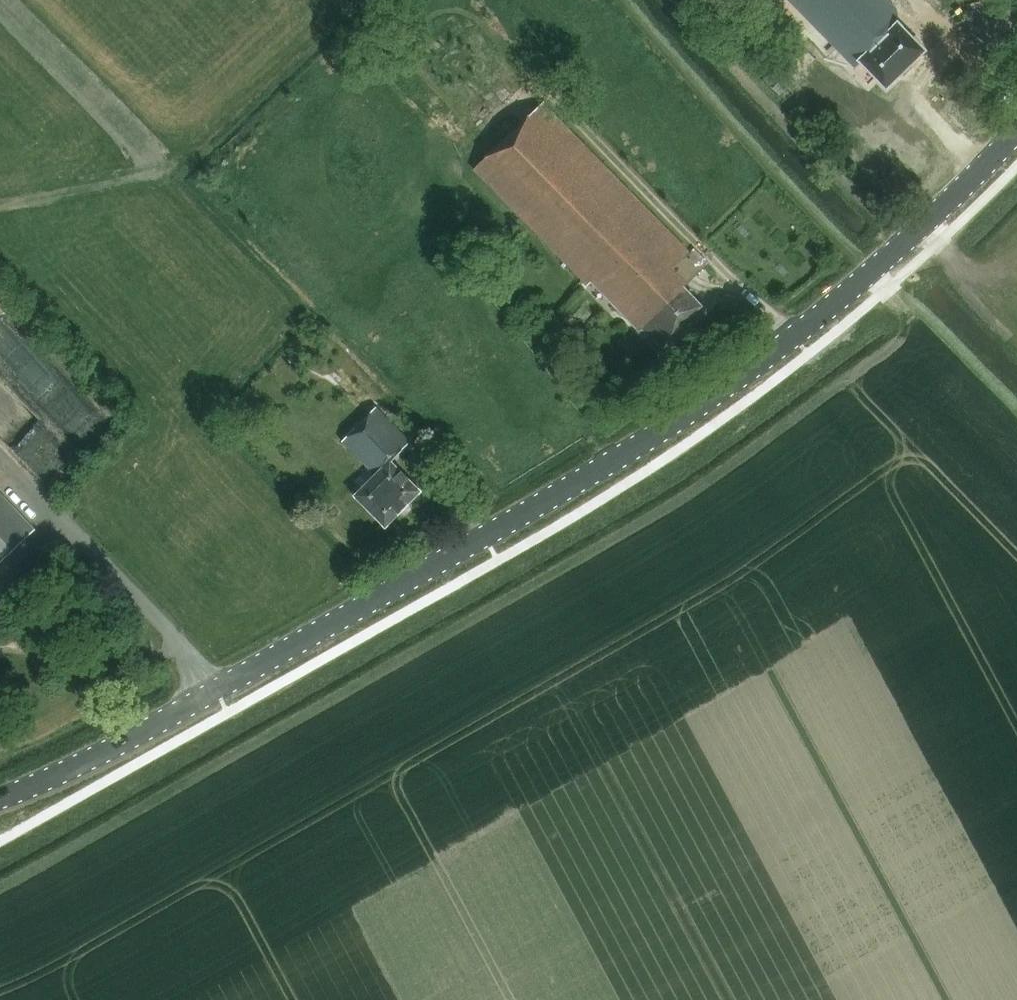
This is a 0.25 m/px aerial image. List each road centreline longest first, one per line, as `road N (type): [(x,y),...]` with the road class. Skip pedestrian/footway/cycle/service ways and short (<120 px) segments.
road 1 (secondary): [(1016,134),(793,339),(691,413),(160,723),(0,796)]

